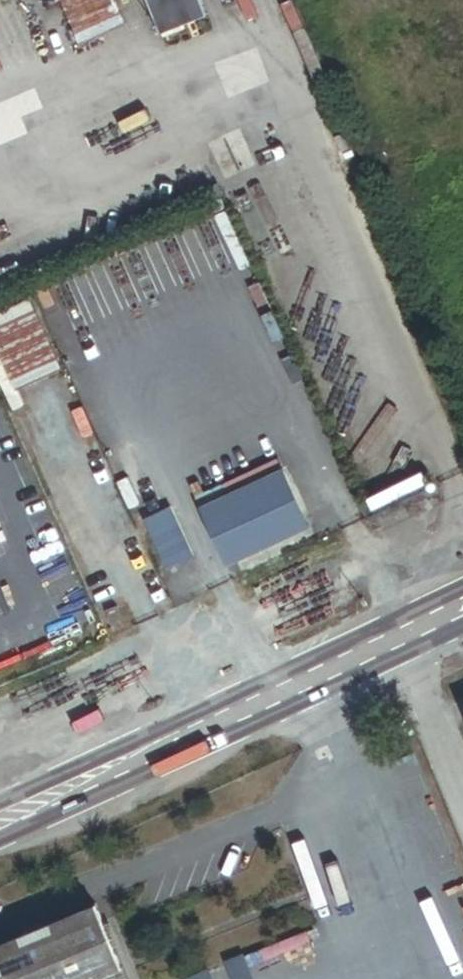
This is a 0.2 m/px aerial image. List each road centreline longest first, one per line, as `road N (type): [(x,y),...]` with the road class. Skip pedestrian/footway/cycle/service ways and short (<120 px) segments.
road 1 (secondary): [(462,610),(0,820)]

